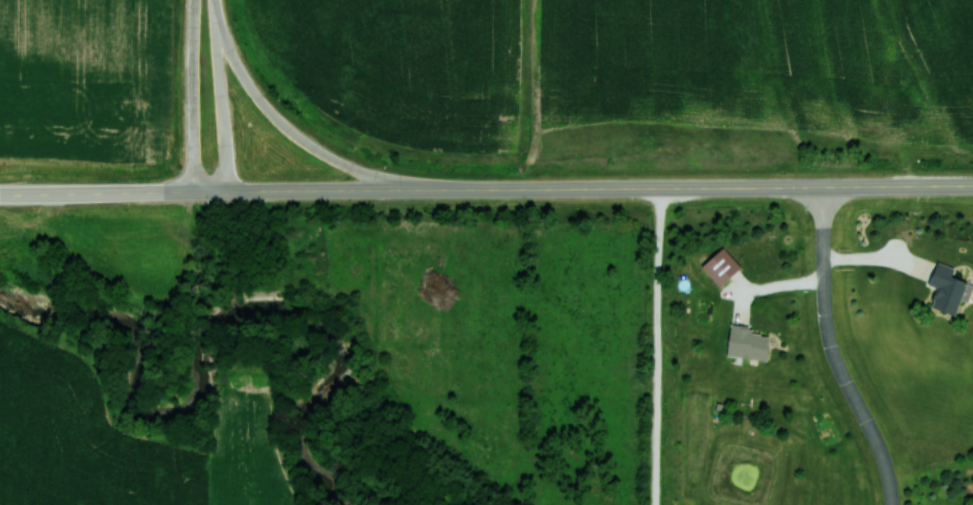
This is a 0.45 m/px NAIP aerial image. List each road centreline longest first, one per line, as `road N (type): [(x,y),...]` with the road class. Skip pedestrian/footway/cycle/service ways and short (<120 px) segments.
road 1 (tertiary): [(972,186),(2,192)]
road 2 (residential): [(824,187),(828,333),(879,444),(894,504)]
road 3 (tertiary): [(443,190),(348,167),(294,134),(249,86),(213,10)]
road 4 (tertiary): [(225,190),(212,0)]
road 5 (tertiary): [(195,0),(195,190)]

